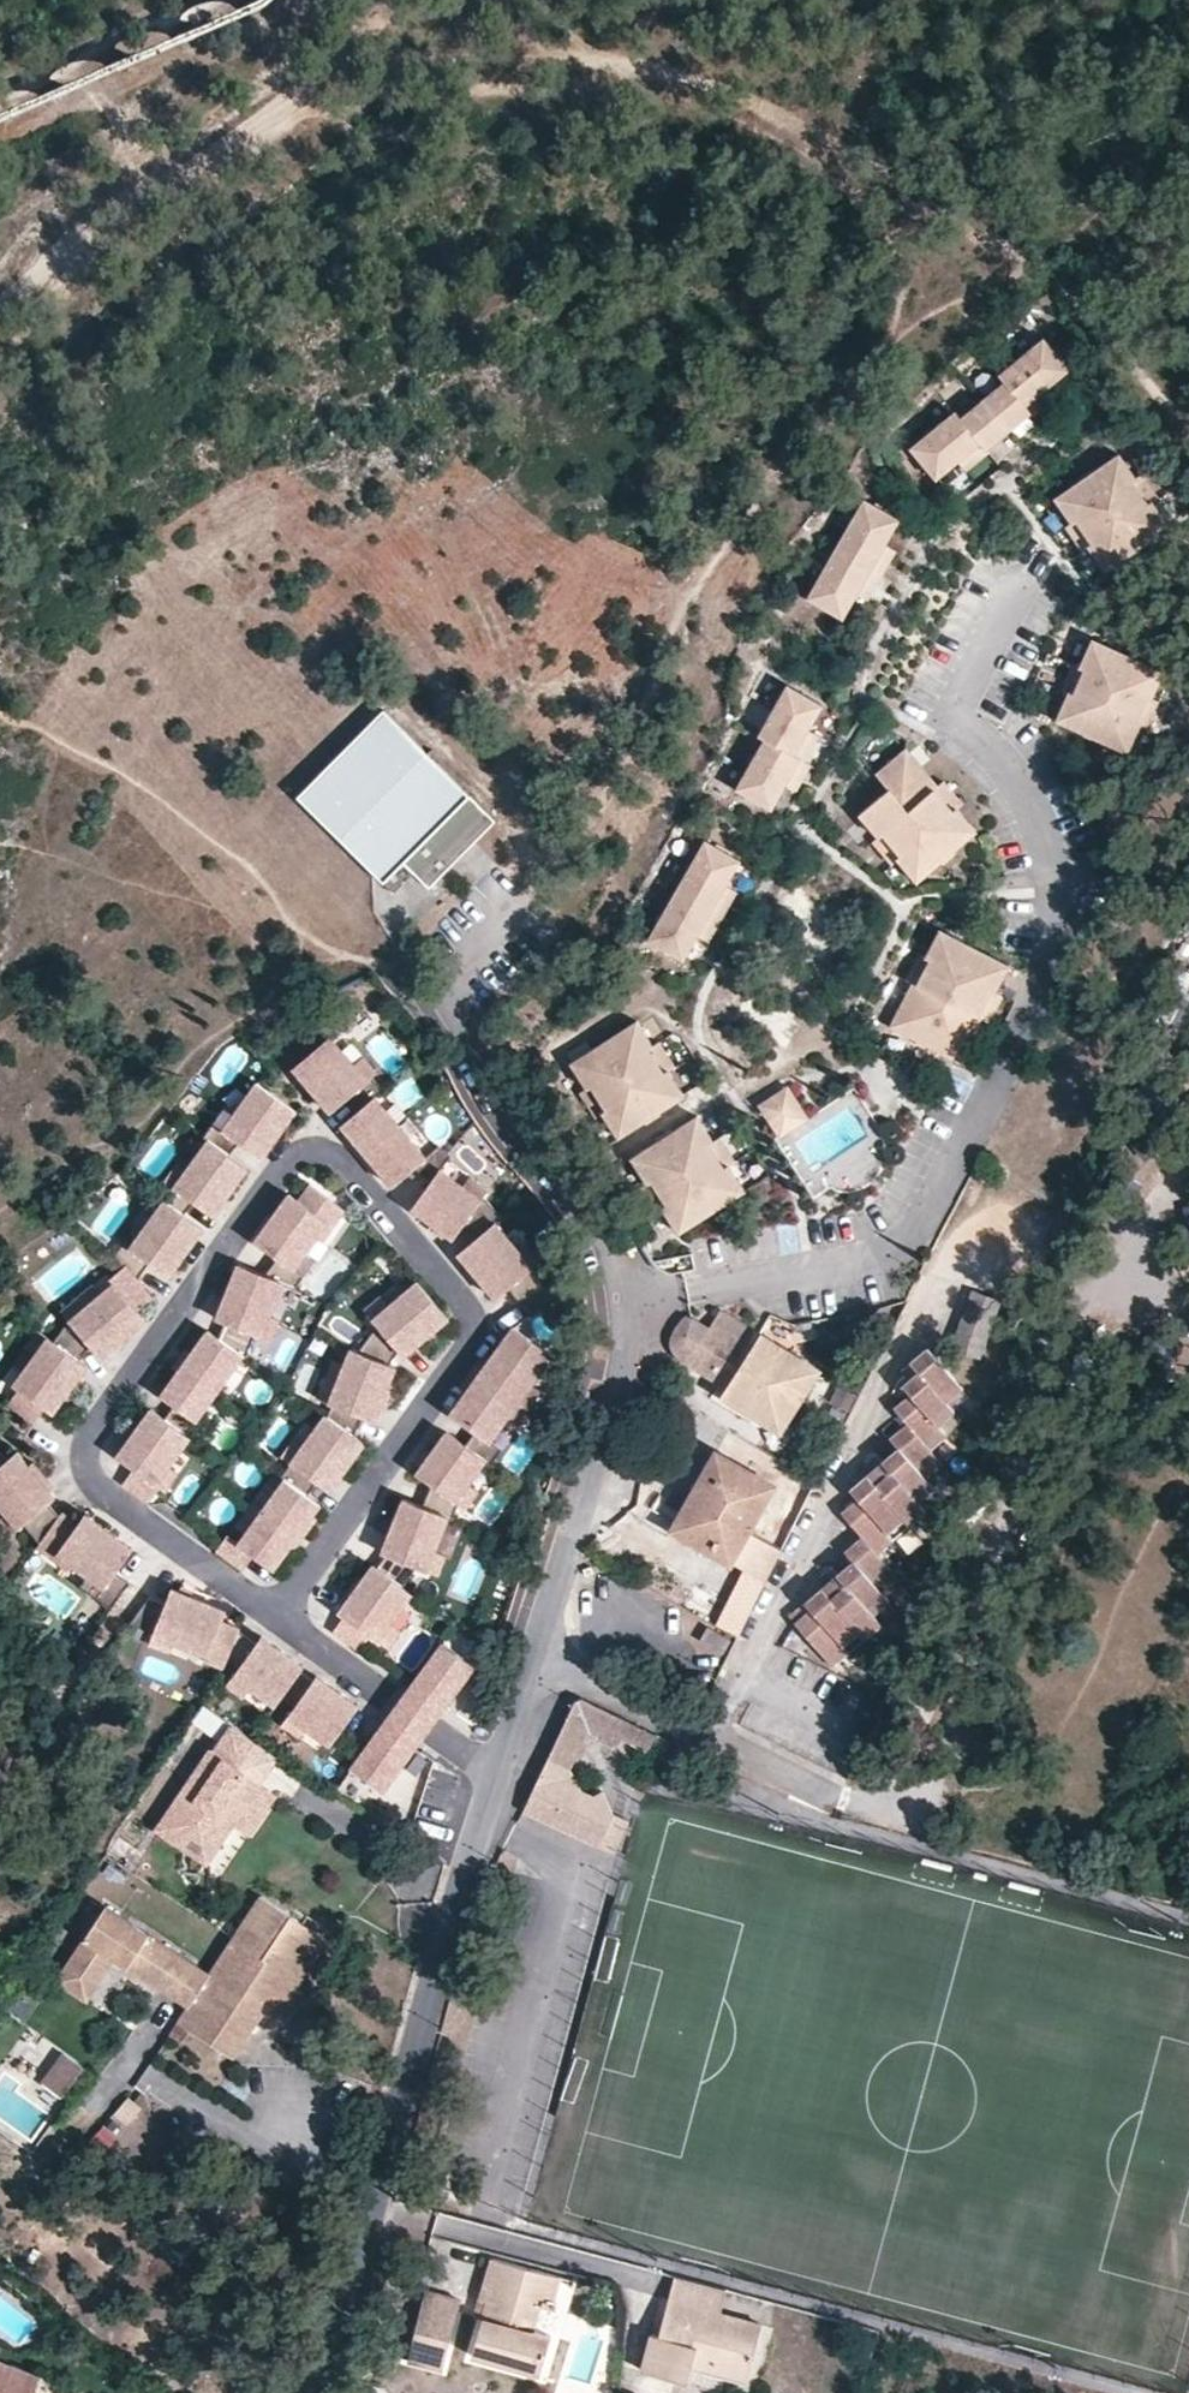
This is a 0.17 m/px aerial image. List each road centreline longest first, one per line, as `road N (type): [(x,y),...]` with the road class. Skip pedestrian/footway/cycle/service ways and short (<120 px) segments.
road 1 (residential): [(321,2392),(460,1873),(616,1375),(620,1306),(610,1261),(588,1215),(498,1103),(459,1025),(462,929)]
road 2 (track): [(291,75),(607,68),(716,91),(818,141),(1076,304),(1188,427)]
road 3 (track): [(0,313),(383,0)]

